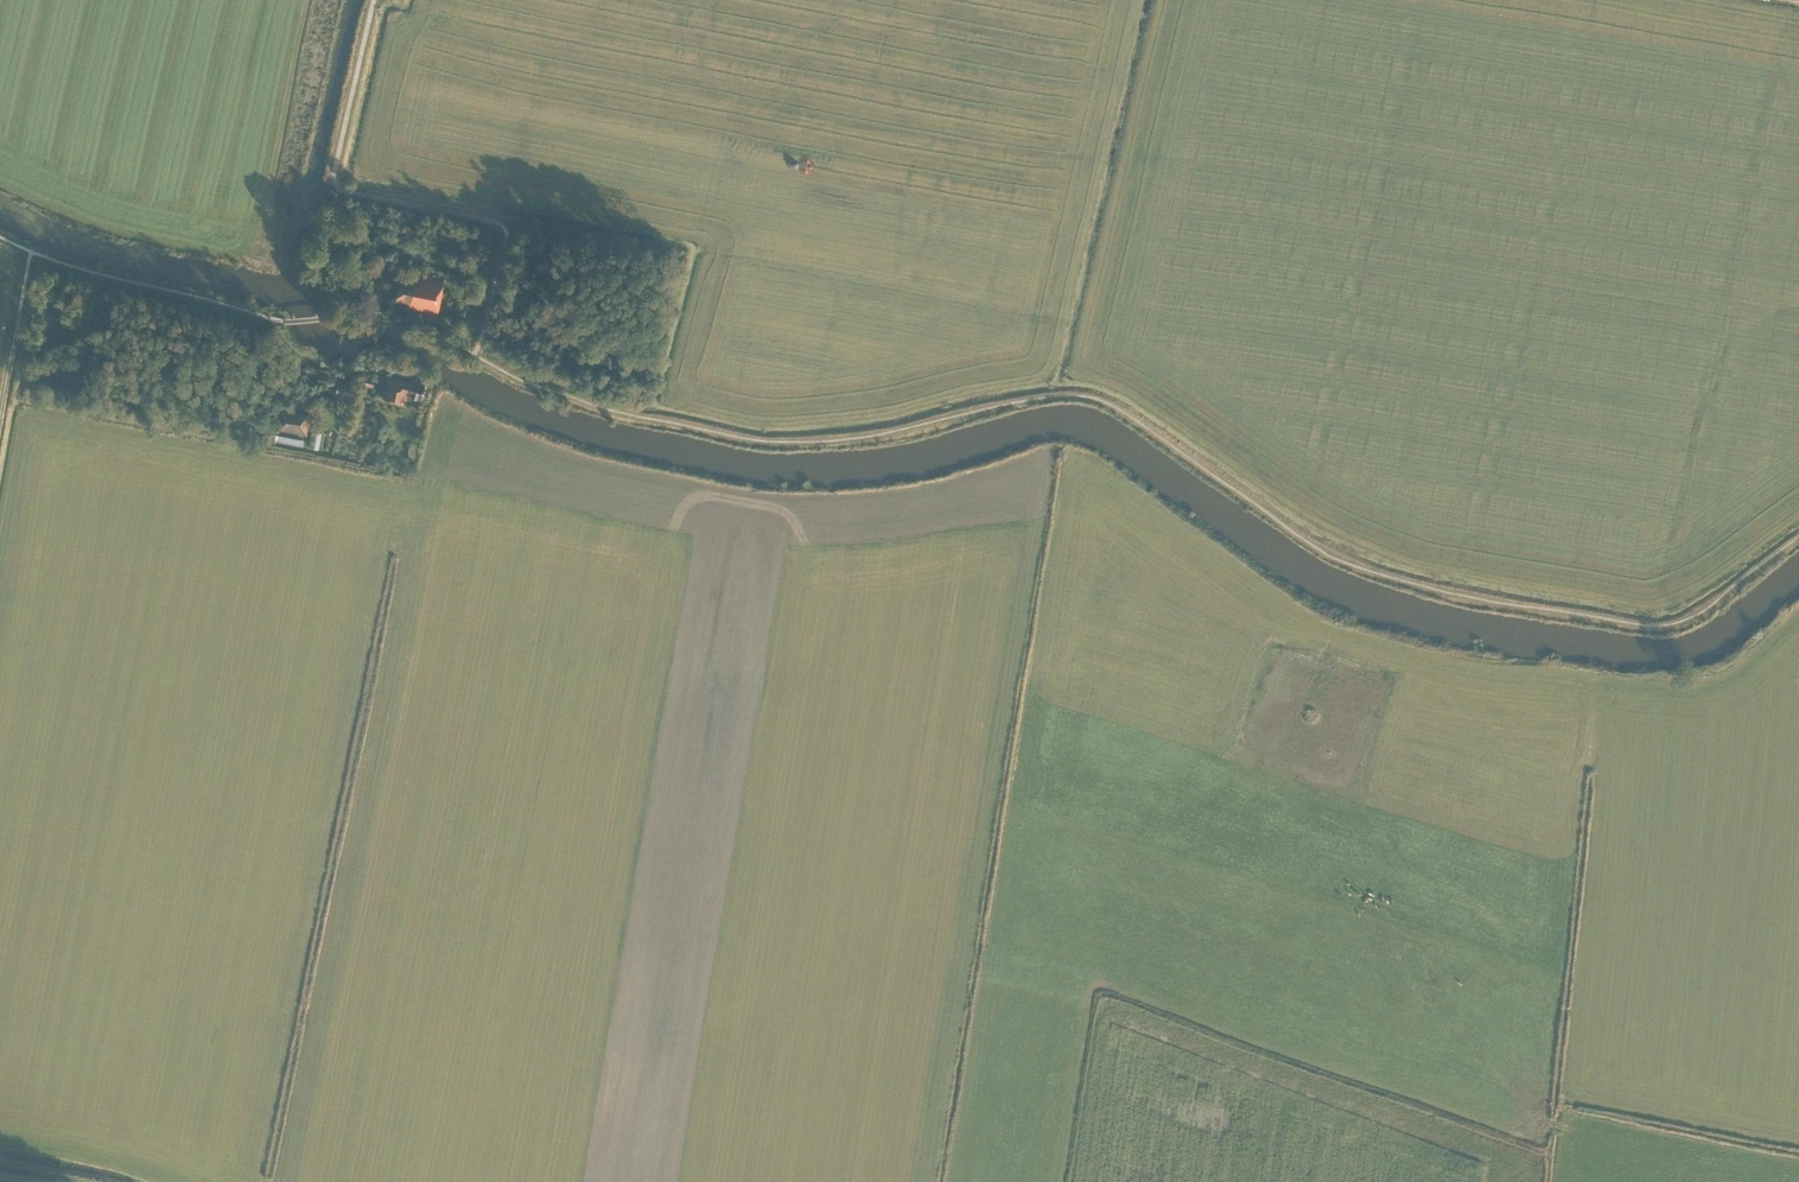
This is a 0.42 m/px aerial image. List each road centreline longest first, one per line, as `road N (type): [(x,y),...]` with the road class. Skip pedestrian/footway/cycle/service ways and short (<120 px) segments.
road 1 (track): [(326,390),(306,397),(117,359),(81,331)]

